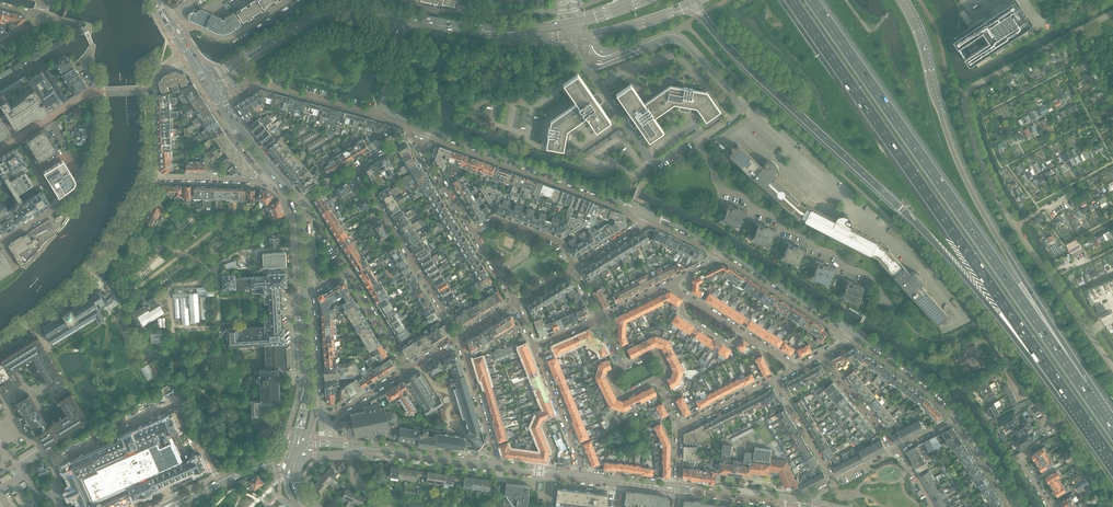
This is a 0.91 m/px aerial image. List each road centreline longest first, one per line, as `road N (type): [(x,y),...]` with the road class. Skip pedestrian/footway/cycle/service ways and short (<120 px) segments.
road 1 (motorway): [(714,32),(957,269),(1072,402)]
road 2 (motorway): [(792,0),(1072,402)]
road 3 (unclassified): [(1112,13),(975,85),(964,101),(1010,221),(1112,367)]
road 4 (motorway): [(1083,386),(813,0)]
road 5 (motorway): [(1083,386),(969,189),(904,0)]
road 6 (residential): [(871,279),(719,186),(700,139),(744,106),(680,41),(644,48)]
road 7 (residential): [(0,343),(78,284),(148,178)]
road 8 (residential): [(1110,506),(986,329)]
road 9 (tertiary): [(625,202),(431,130)]
road 10 (residential): [(0,243),(80,185),(96,136),(97,92)]
road 11 (residential): [(458,338),(358,172)]
road 12 (secondary): [(302,292),(306,389),(292,450)]
road 13 (tertiary): [(855,332),(724,249)]
road 14 (secondary): [(244,61),(321,15),(384,15)]
road 15 (residential): [(385,106),(368,112),(264,84),(243,88)]
road 16 (tertiary): [(355,449),(493,466)]
road 17 (tertiary): [(961,416),(855,332)]
road 18 (residential): [(493,466),(458,338)]
road 19 (secondary): [(292,450),(172,504)]
road 20 (residential): [(148,178),(275,181)]
road 21 (residential): [(572,268),(559,243),(495,219),(473,232)]
road 22 (residential): [(820,356),(895,450)]
road 23 (secondary): [(316,411),(309,291)]

